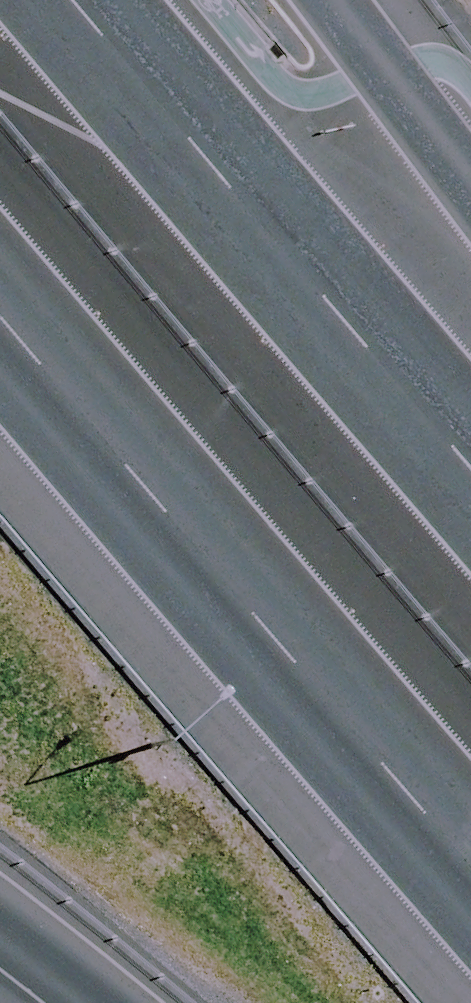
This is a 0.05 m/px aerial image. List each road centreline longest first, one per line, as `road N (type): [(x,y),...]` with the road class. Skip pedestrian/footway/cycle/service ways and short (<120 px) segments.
road 1 (motorway): [(470,866),(0,310)]
road 2 (motorway): [(68,0),(470,472)]
road 3 (motorway): [(330,0),(470,193)]

